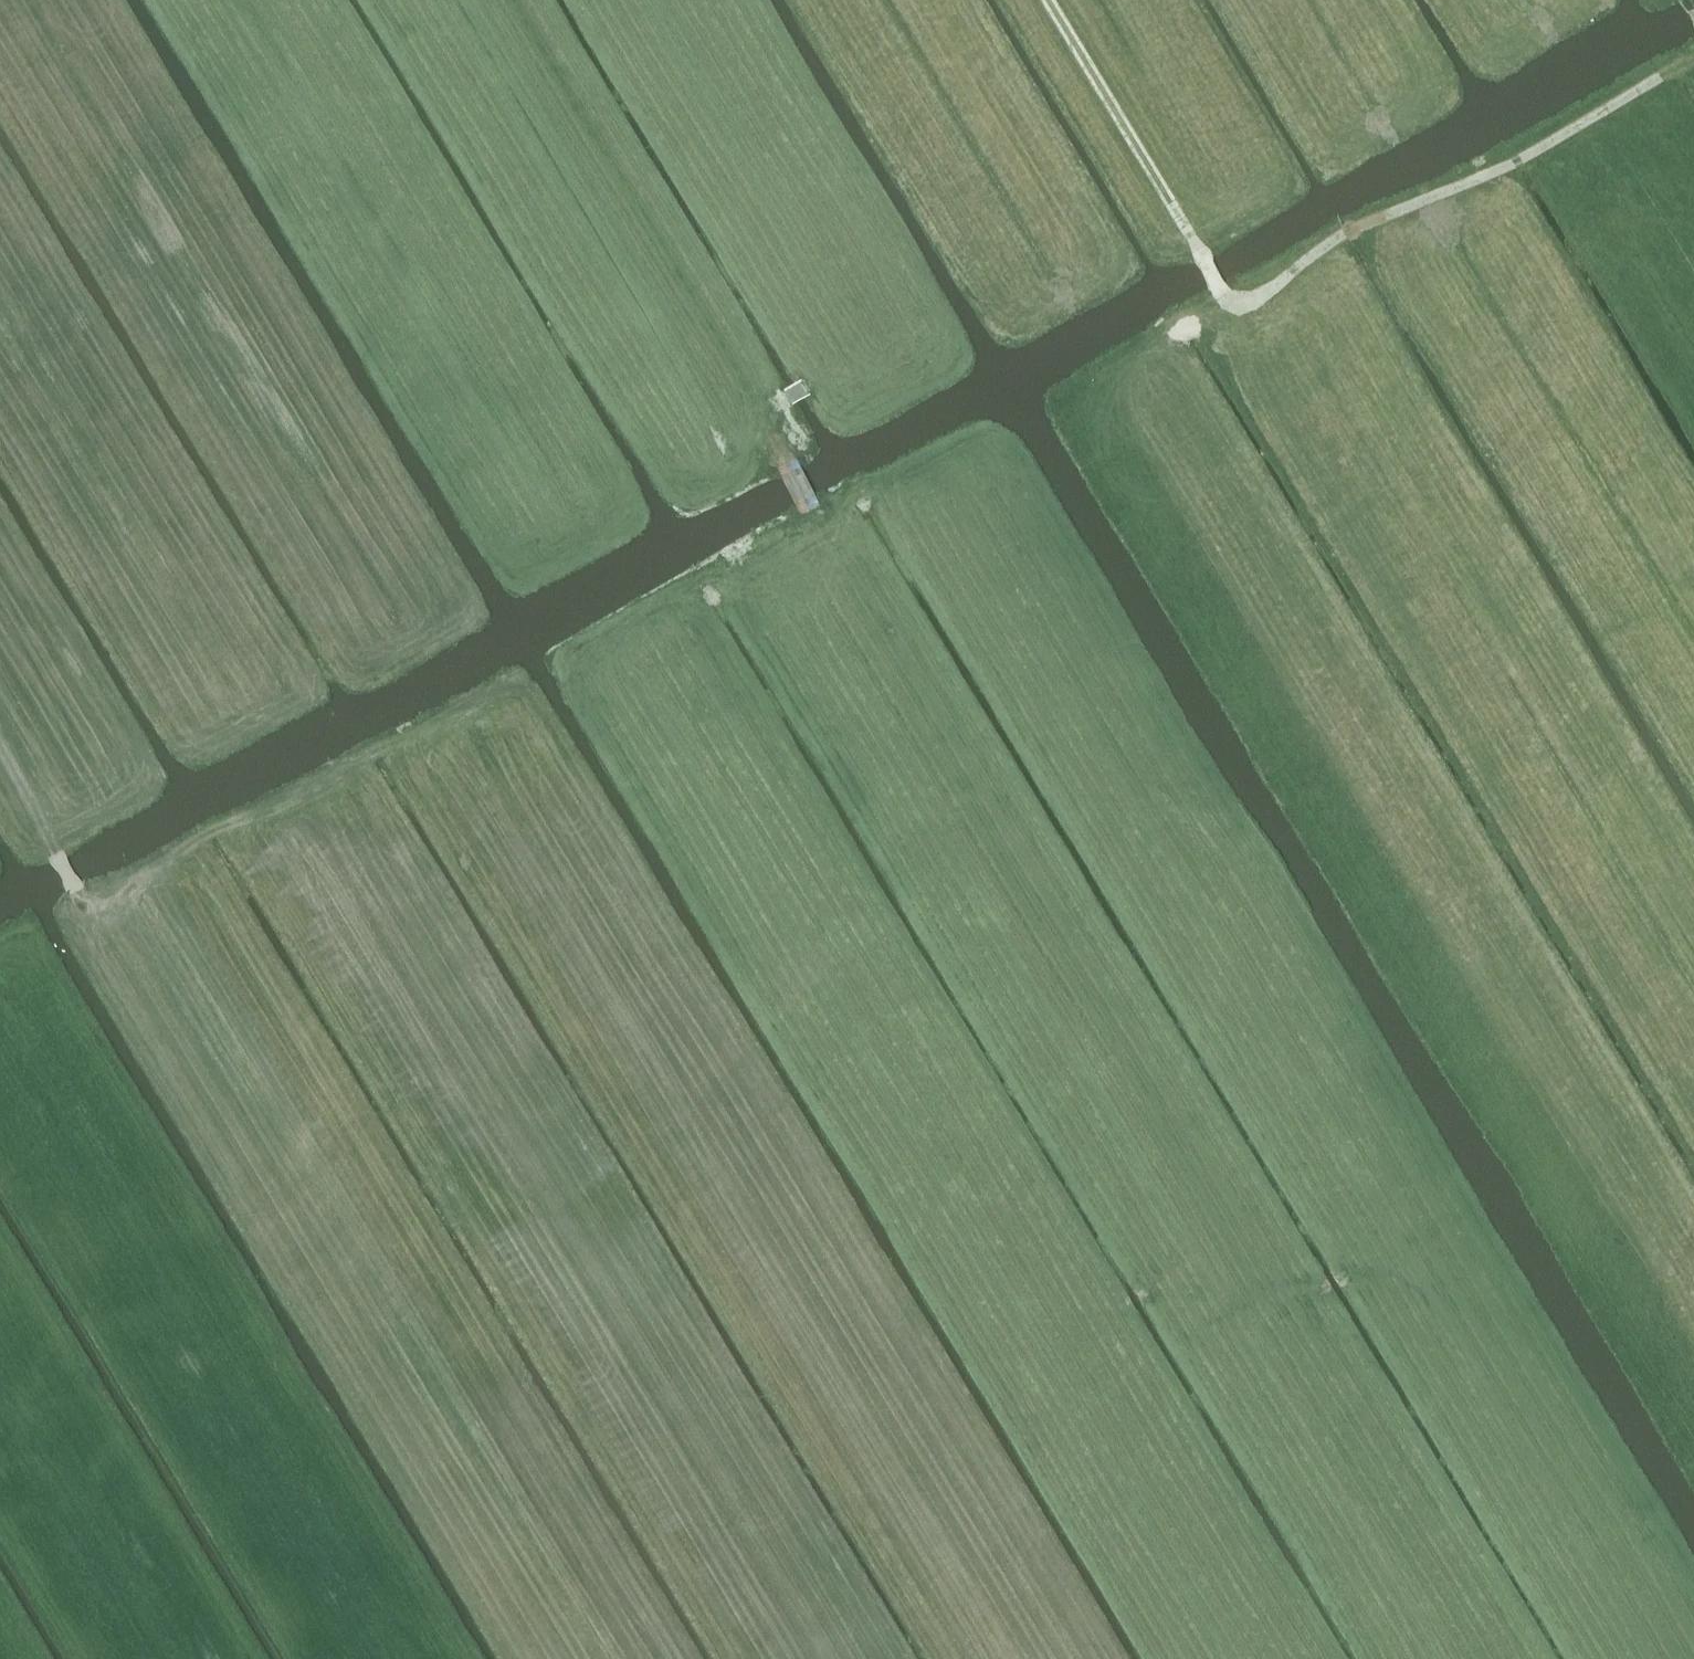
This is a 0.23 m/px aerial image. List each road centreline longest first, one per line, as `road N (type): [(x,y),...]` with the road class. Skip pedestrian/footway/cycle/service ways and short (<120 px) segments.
road 1 (track): [(1693,61),(1526,157),(1349,229),(1274,288),(1238,302),(1217,289),(1046,0)]
road 2 (track): [(808,507),(506,0)]
road 3 (track): [(0,762),(76,893),(116,911),(149,870),(399,746)]

